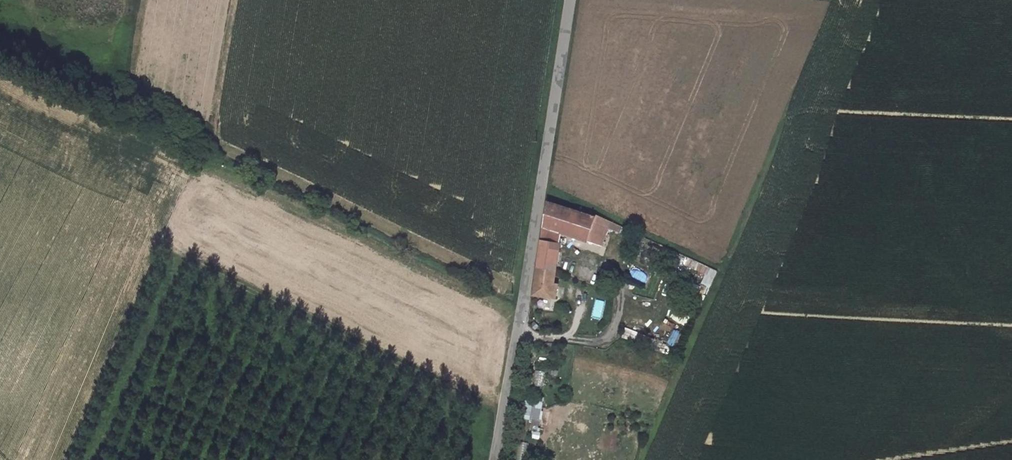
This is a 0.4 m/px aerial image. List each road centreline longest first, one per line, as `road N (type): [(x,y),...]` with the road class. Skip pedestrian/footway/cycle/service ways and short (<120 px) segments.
road 1 (unclassified): [(570,0),(494,459)]

